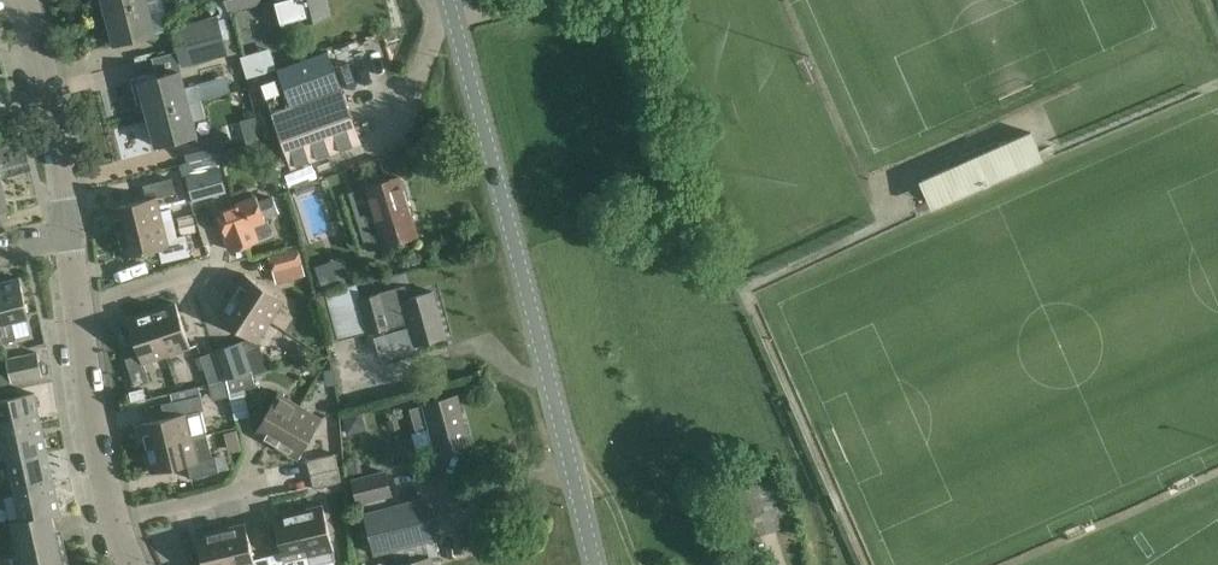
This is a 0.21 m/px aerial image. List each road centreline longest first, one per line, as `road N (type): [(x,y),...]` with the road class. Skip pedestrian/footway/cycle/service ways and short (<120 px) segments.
road 1 (unclassified): [(594,564),(448,0)]
road 2 (residential): [(70,237),(52,102),(25,0)]
road 3 (residential): [(115,519),(80,308)]
road 4 (residential): [(115,519),(263,485)]
road 5 (residential): [(80,308),(216,263)]

